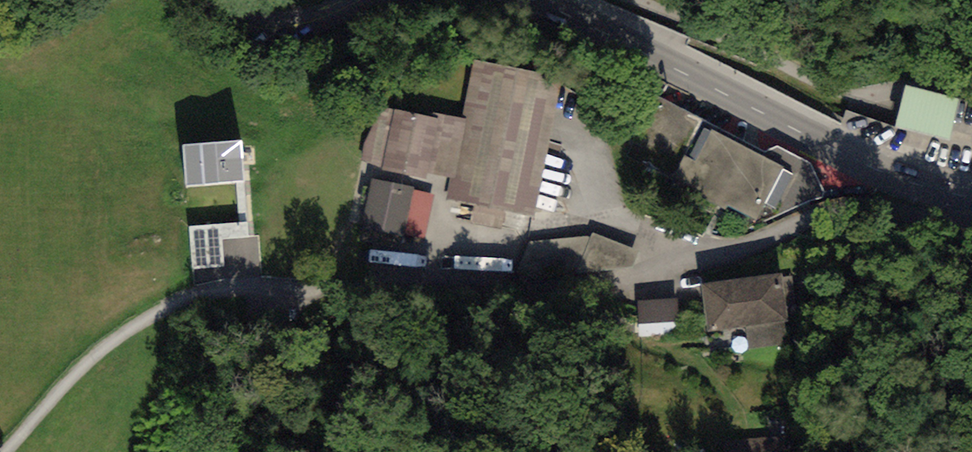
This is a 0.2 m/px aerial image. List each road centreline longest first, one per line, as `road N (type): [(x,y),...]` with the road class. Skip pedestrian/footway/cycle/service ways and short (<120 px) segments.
road 1 (secondary): [(971,197),(871,165),(521,0)]

